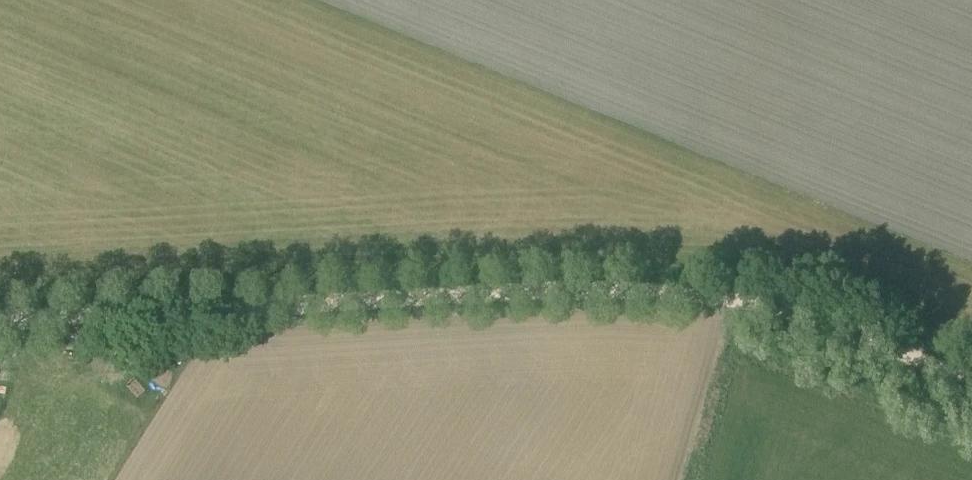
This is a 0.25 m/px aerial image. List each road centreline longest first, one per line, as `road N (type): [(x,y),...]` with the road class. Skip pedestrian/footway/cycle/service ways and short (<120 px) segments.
road 1 (track): [(0,318),(528,289),(727,291),(971,379)]

